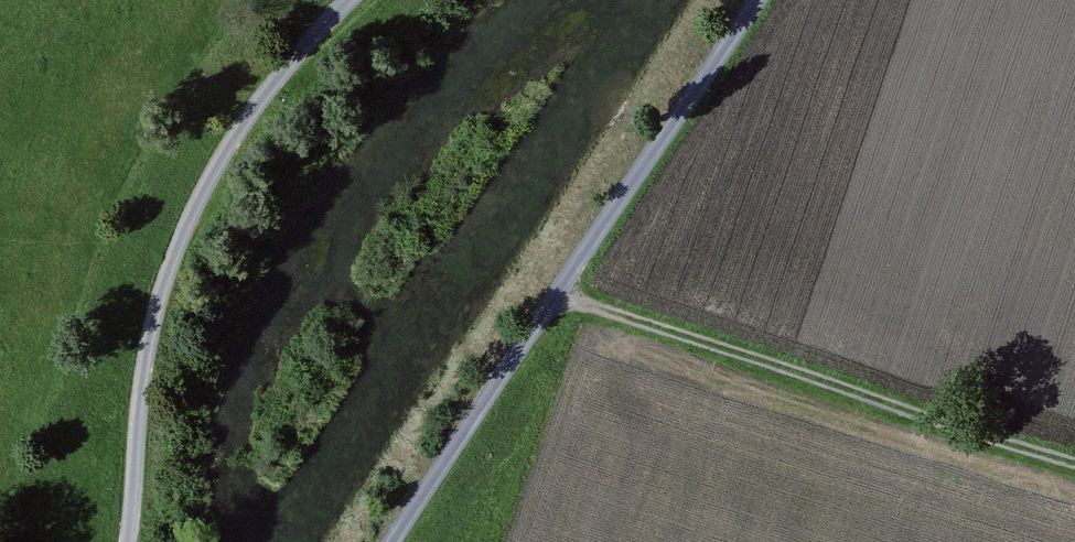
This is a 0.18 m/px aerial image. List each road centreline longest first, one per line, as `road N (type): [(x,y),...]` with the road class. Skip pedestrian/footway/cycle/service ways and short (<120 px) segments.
road 1 (track): [(763,0),(397,541)]
road 2 (track): [(356,0),(295,62),(216,177),(173,285),(147,408),(138,541)]
road 3 (track): [(1074,450),(569,290)]

